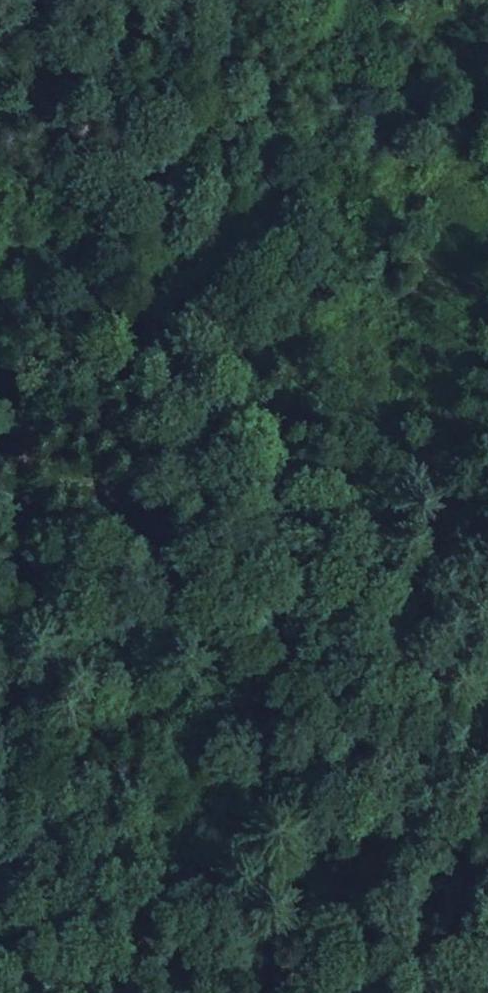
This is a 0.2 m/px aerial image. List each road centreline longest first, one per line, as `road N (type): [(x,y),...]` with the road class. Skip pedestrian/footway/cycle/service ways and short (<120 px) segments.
road 1 (track): [(0,677),(290,969),(323,992)]

